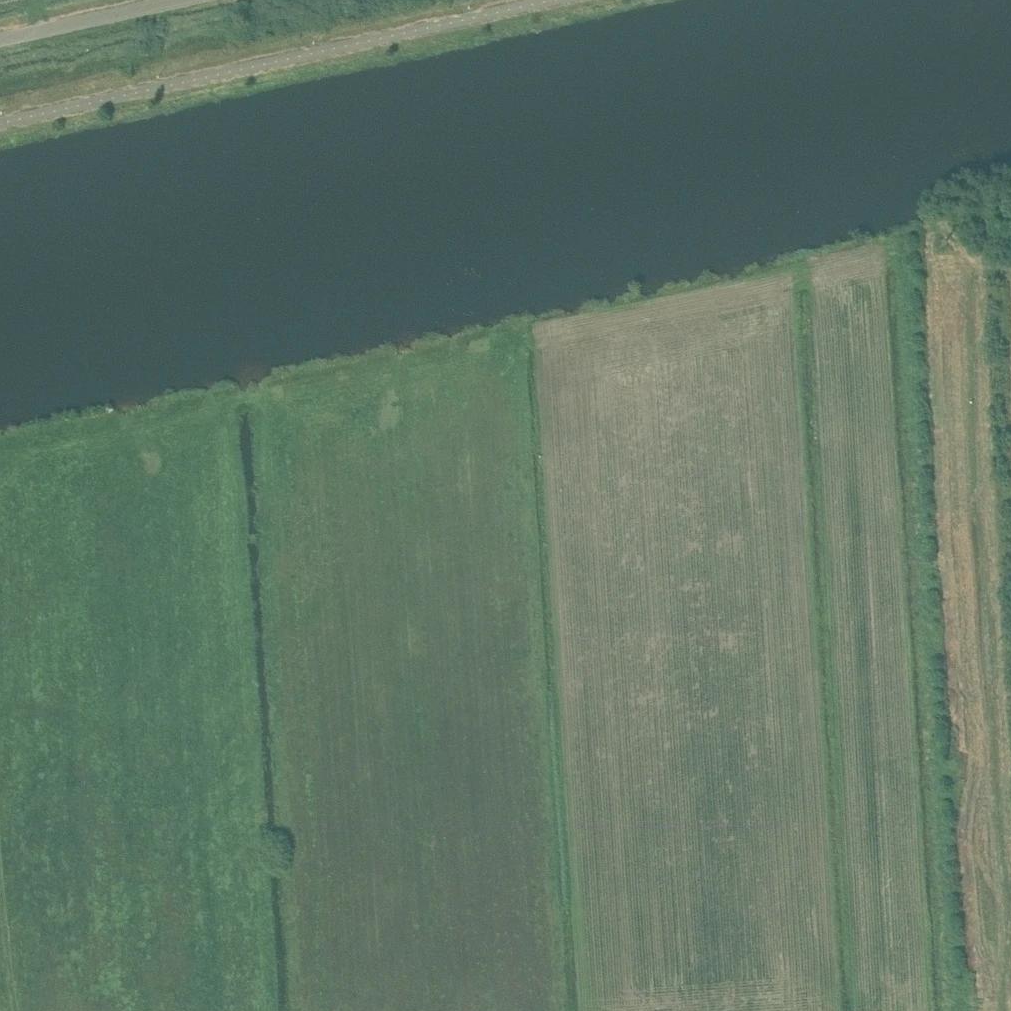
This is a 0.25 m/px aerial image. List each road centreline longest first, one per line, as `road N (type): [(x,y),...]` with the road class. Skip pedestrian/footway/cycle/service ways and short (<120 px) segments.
road 1 (unclassified): [(0,39),(174,0)]

